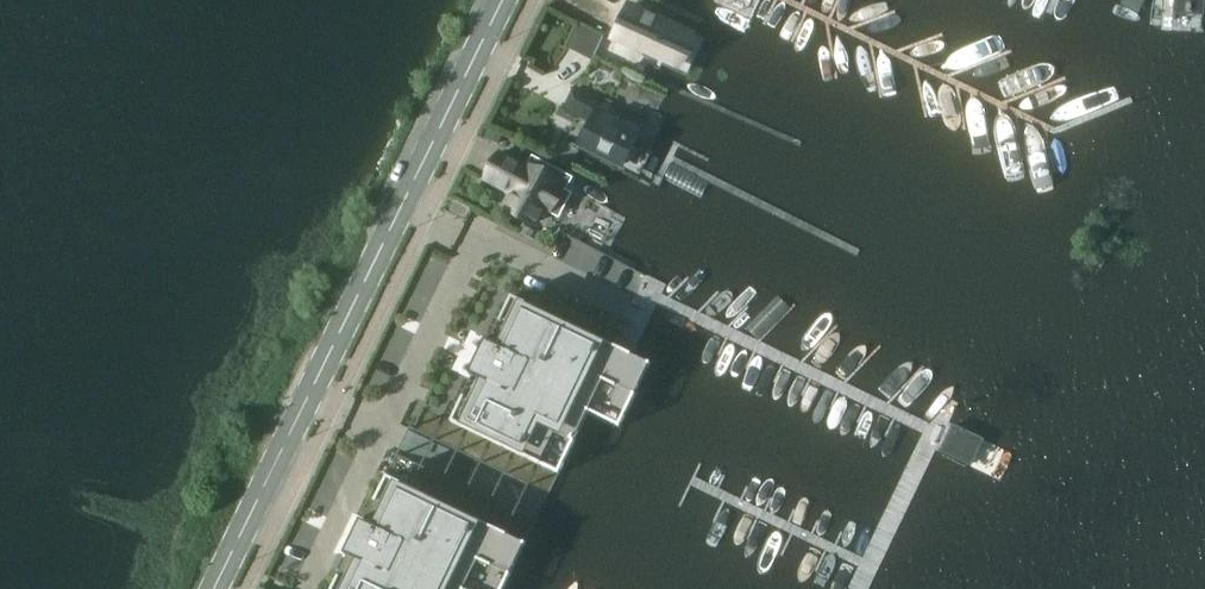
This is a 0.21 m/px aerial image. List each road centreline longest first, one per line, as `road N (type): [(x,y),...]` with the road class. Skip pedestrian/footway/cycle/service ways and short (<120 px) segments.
road 1 (secondary): [(505,0),(216,588)]

